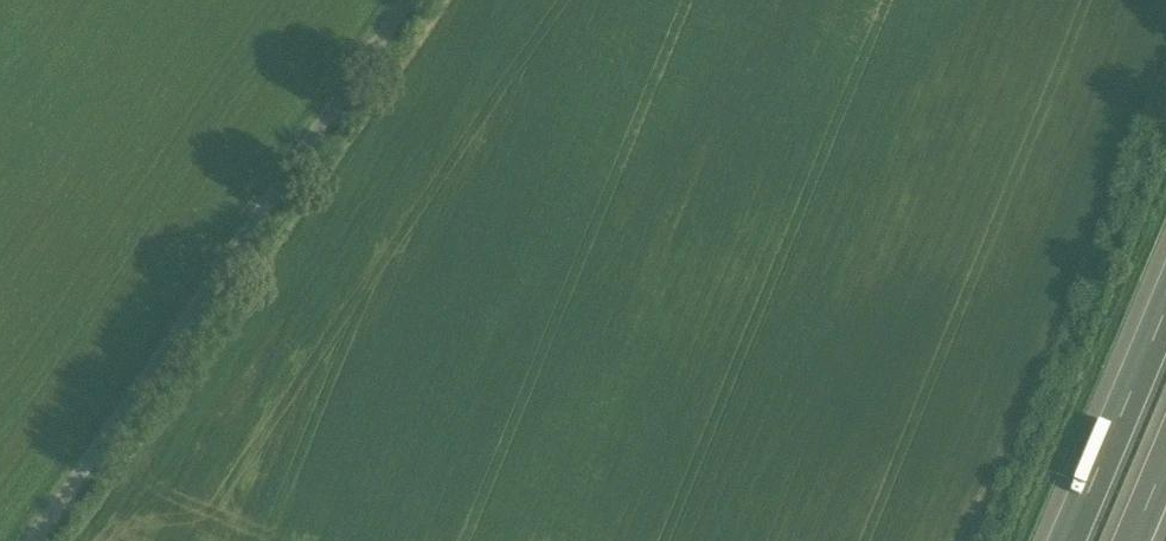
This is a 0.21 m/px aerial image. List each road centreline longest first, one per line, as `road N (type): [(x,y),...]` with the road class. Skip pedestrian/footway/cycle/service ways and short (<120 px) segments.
road 1 (unclassified): [(406,0),(31,540)]
road 2 (motorway): [(1165,314),(1070,540)]

